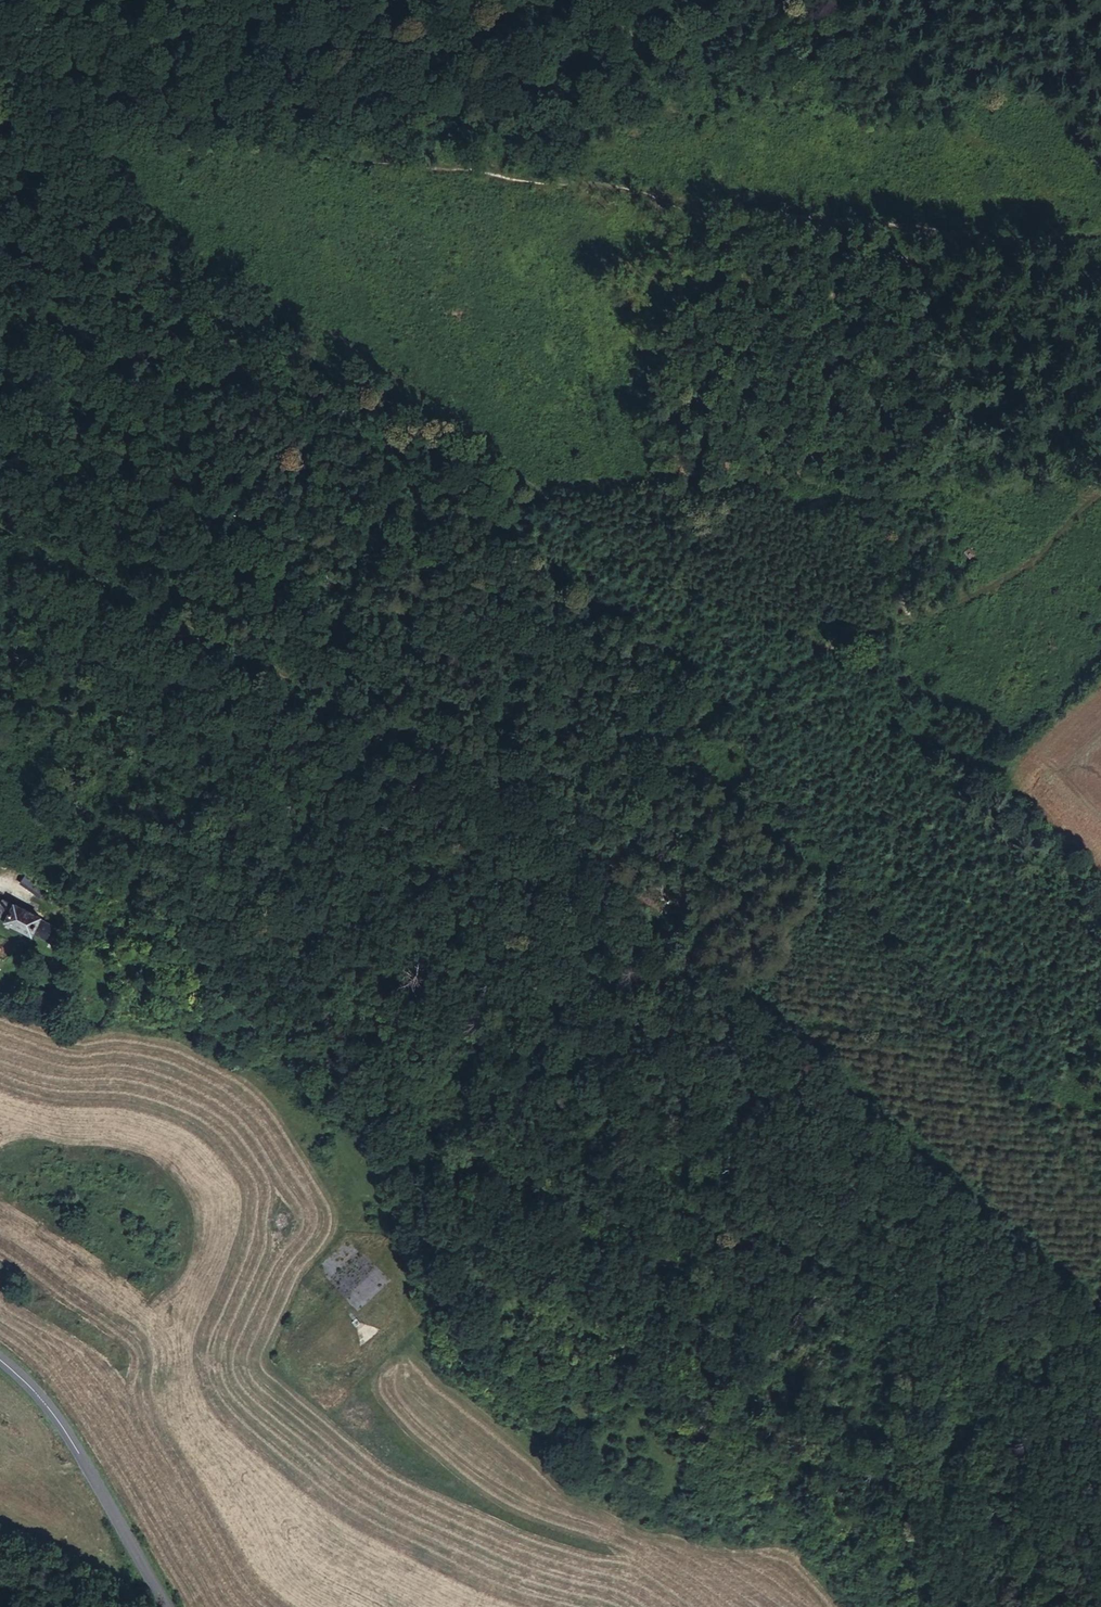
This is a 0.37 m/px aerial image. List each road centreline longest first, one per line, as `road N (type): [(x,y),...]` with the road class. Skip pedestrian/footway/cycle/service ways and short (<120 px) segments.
road 1 (track): [(1100,234),(964,242),(833,207),(586,188)]
road 2 (track): [(686,727),(822,648),(962,604),(1100,490)]
road 3 (tertiary): [(0,1366),(73,1447),(167,1606)]

